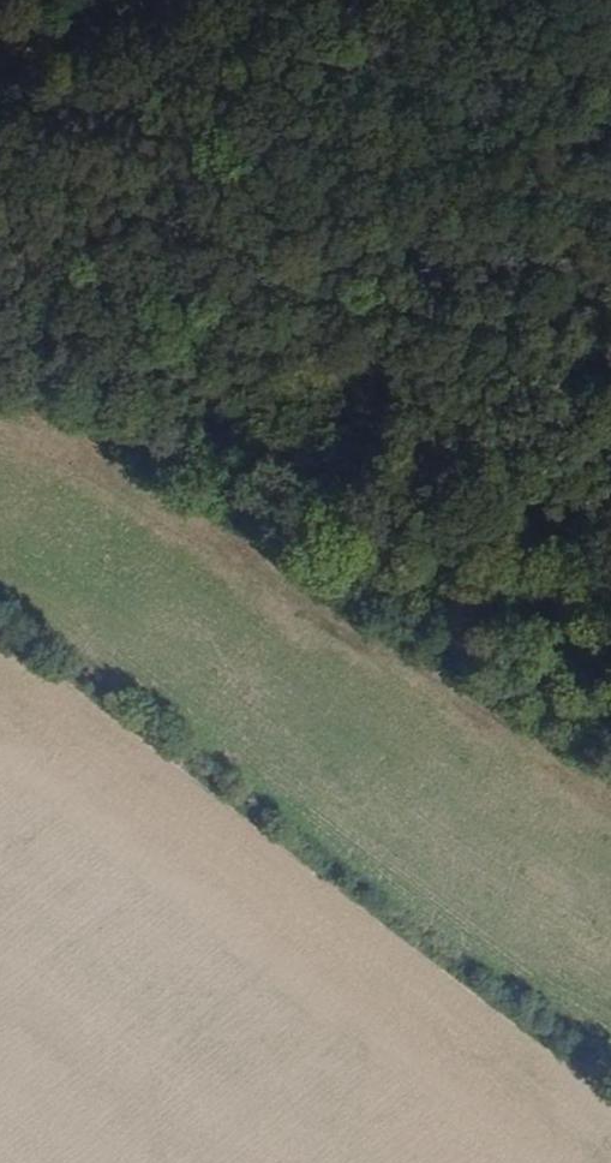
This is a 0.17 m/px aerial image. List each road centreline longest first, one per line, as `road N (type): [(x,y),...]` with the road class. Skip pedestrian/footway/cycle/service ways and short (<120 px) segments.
road 1 (track): [(194,0),(0,68)]

